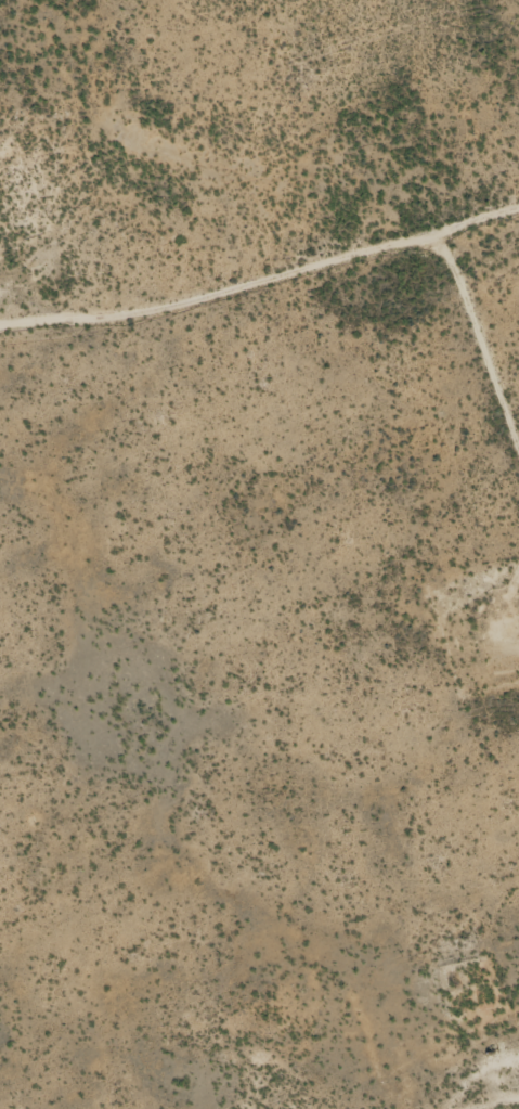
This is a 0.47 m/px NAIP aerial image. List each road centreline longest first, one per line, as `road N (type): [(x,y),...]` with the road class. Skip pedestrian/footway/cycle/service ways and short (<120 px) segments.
road 1 (track): [(0,391),(311,338),(518,278)]

